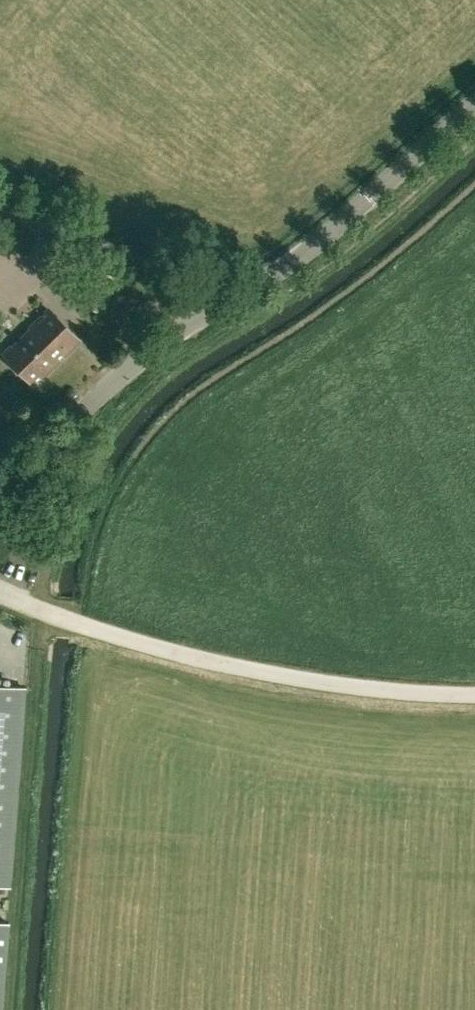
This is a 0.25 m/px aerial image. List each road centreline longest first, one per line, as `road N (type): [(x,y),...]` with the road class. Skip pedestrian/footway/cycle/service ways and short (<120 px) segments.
road 1 (track): [(474,687),(345,678),(191,651),(79,620)]
road 2 (unclassified): [(0,498),(246,301)]
road 3 (unclassified): [(246,301),(375,201),(474,106)]
road 4 (unclassified): [(246,301),(0,200)]

